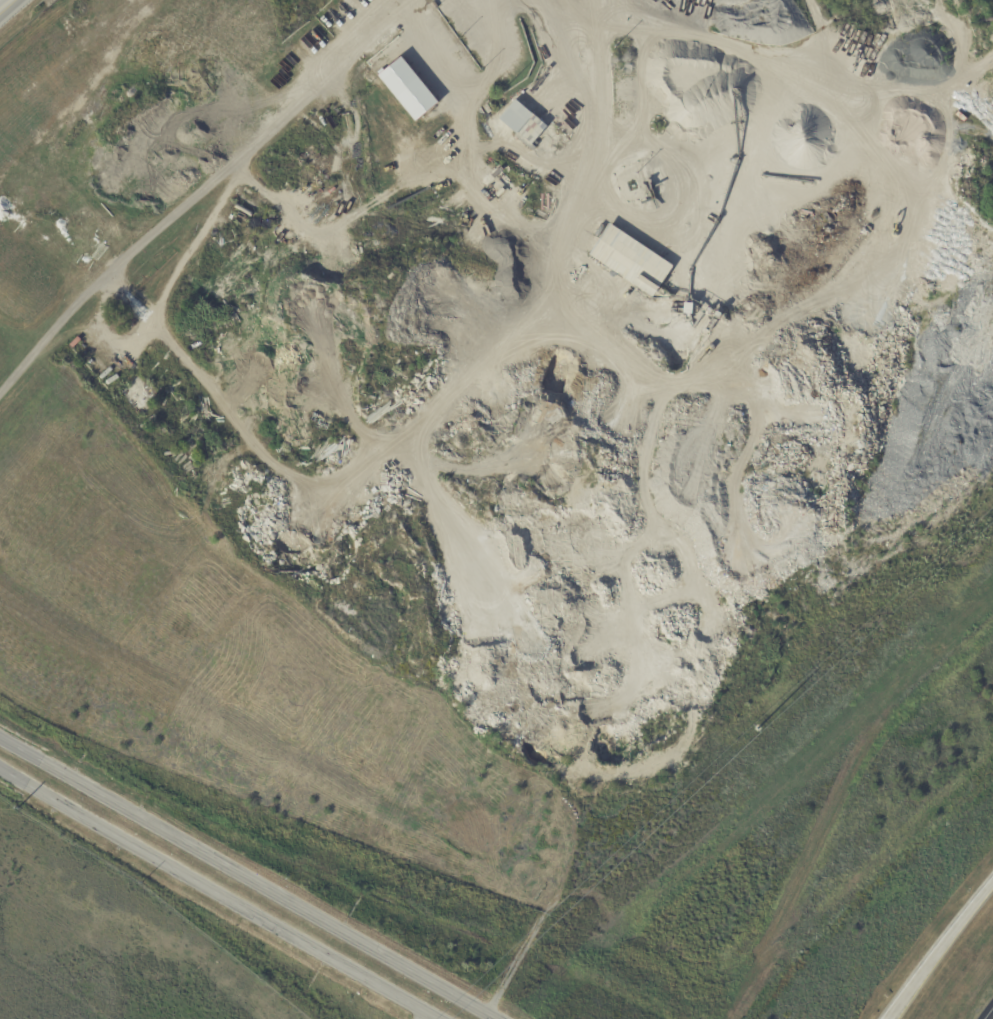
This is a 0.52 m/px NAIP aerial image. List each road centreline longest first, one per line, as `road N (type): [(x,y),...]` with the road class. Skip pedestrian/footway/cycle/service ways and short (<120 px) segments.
road 1 (secondary): [(494,1018),(0,739)]
road 2 (secondary): [(0,770),(437,1018)]
road 3 (motorway): [(992,894),(892,1018)]

